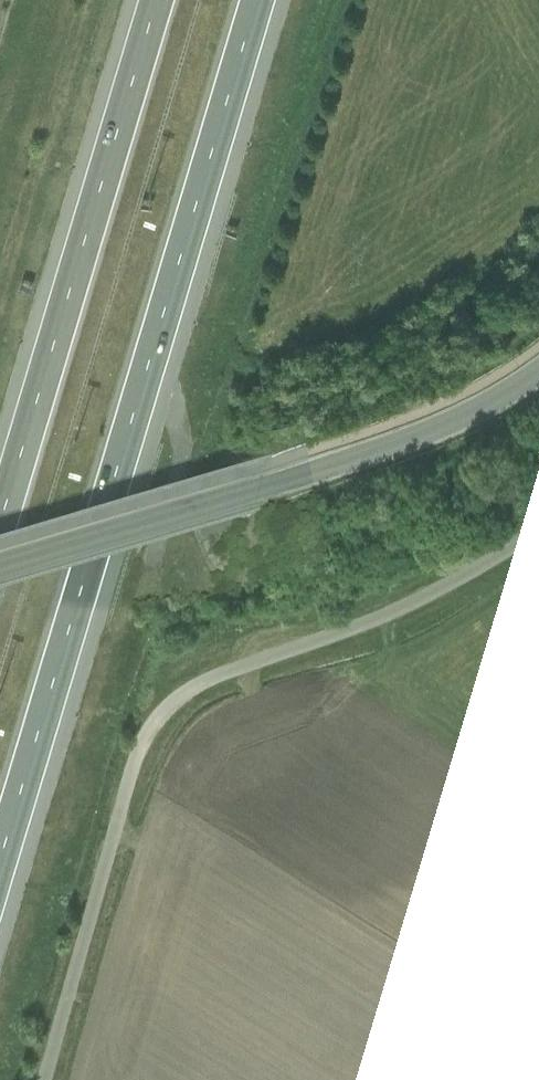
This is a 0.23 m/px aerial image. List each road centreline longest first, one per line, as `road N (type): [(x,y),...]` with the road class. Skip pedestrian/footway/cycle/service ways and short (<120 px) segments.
road 1 (motorway): [(0,854),(252,0)]
road 2 (unclassified): [(42,1079),(136,756),(156,718),(195,684),(379,617),(538,527)]
road 3 (tertiary): [(538,371),(462,418),(0,566)]
road 4 (motorway): [(164,0),(0,549)]

